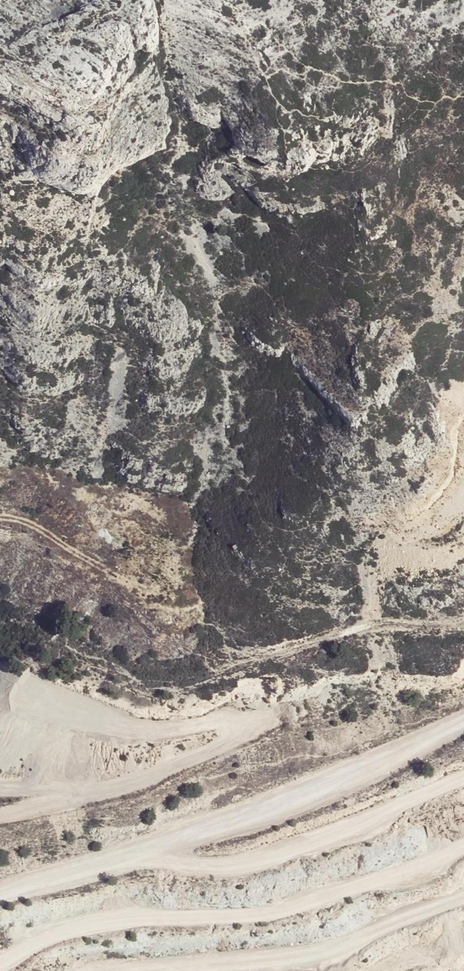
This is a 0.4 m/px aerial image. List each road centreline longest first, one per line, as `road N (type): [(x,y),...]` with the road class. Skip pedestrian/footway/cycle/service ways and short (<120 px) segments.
road 1 (track): [(463,714),(301,796),(0,896)]
road 2 (track): [(0,517),(57,527),(79,551),(141,582),(154,572),(155,552),(104,507),(43,481),(0,484)]

